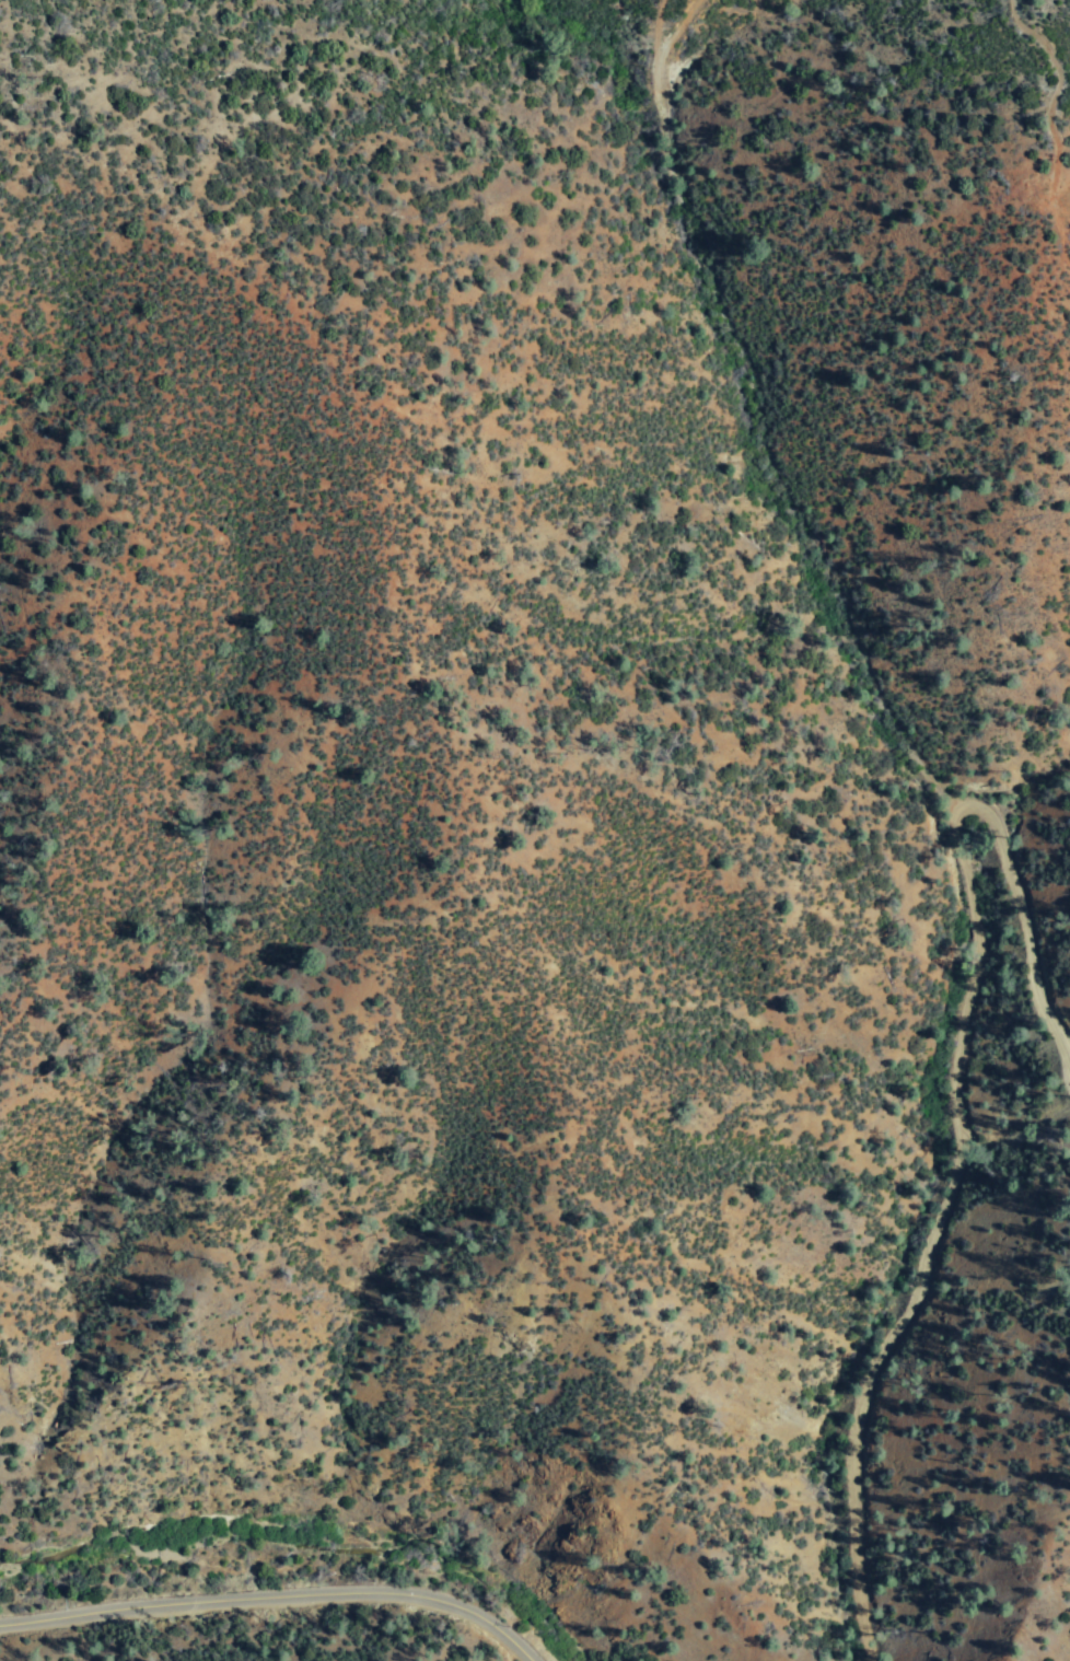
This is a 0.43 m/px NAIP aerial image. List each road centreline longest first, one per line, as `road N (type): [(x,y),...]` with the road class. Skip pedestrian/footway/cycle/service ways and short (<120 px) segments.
road 1 (secondary): [(520,1660),(456,1606),(388,1586),(0,1615)]

